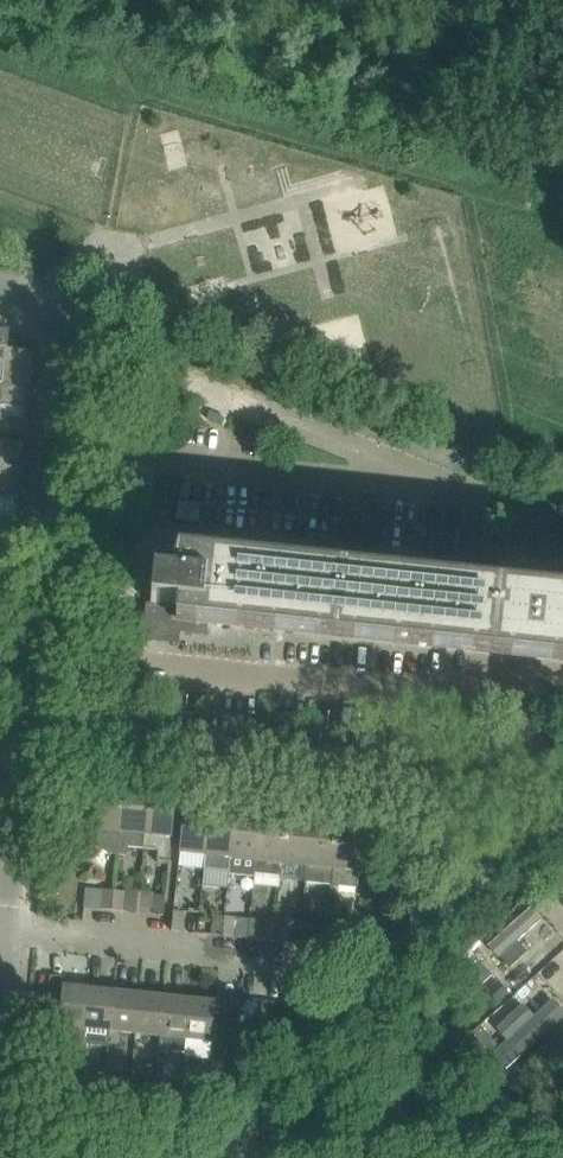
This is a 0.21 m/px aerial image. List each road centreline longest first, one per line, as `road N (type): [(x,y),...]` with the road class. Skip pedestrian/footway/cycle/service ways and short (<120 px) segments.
road 1 (residential): [(115,740),(402,767),(409,694),(122,667)]
road 2 (residential): [(143,458),(157,369),(473,497),(468,572)]
road 3 (unclassified): [(230,1157),(256,1105),(473,877),(562,817)]
road 4 (residential): [(468,572),(135,538)]
road 5 (residential): [(328,965),(6,929)]
road 6 (residential): [(6,929),(26,731)]
road 7 (residential): [(55,450),(63,341),(47,307),(0,289)]
road 8 (residential): [(39,602),(55,450)]
road 9 (residential): [(122,667),(135,538)]
road 10 (residential): [(26,731),(39,602)]

